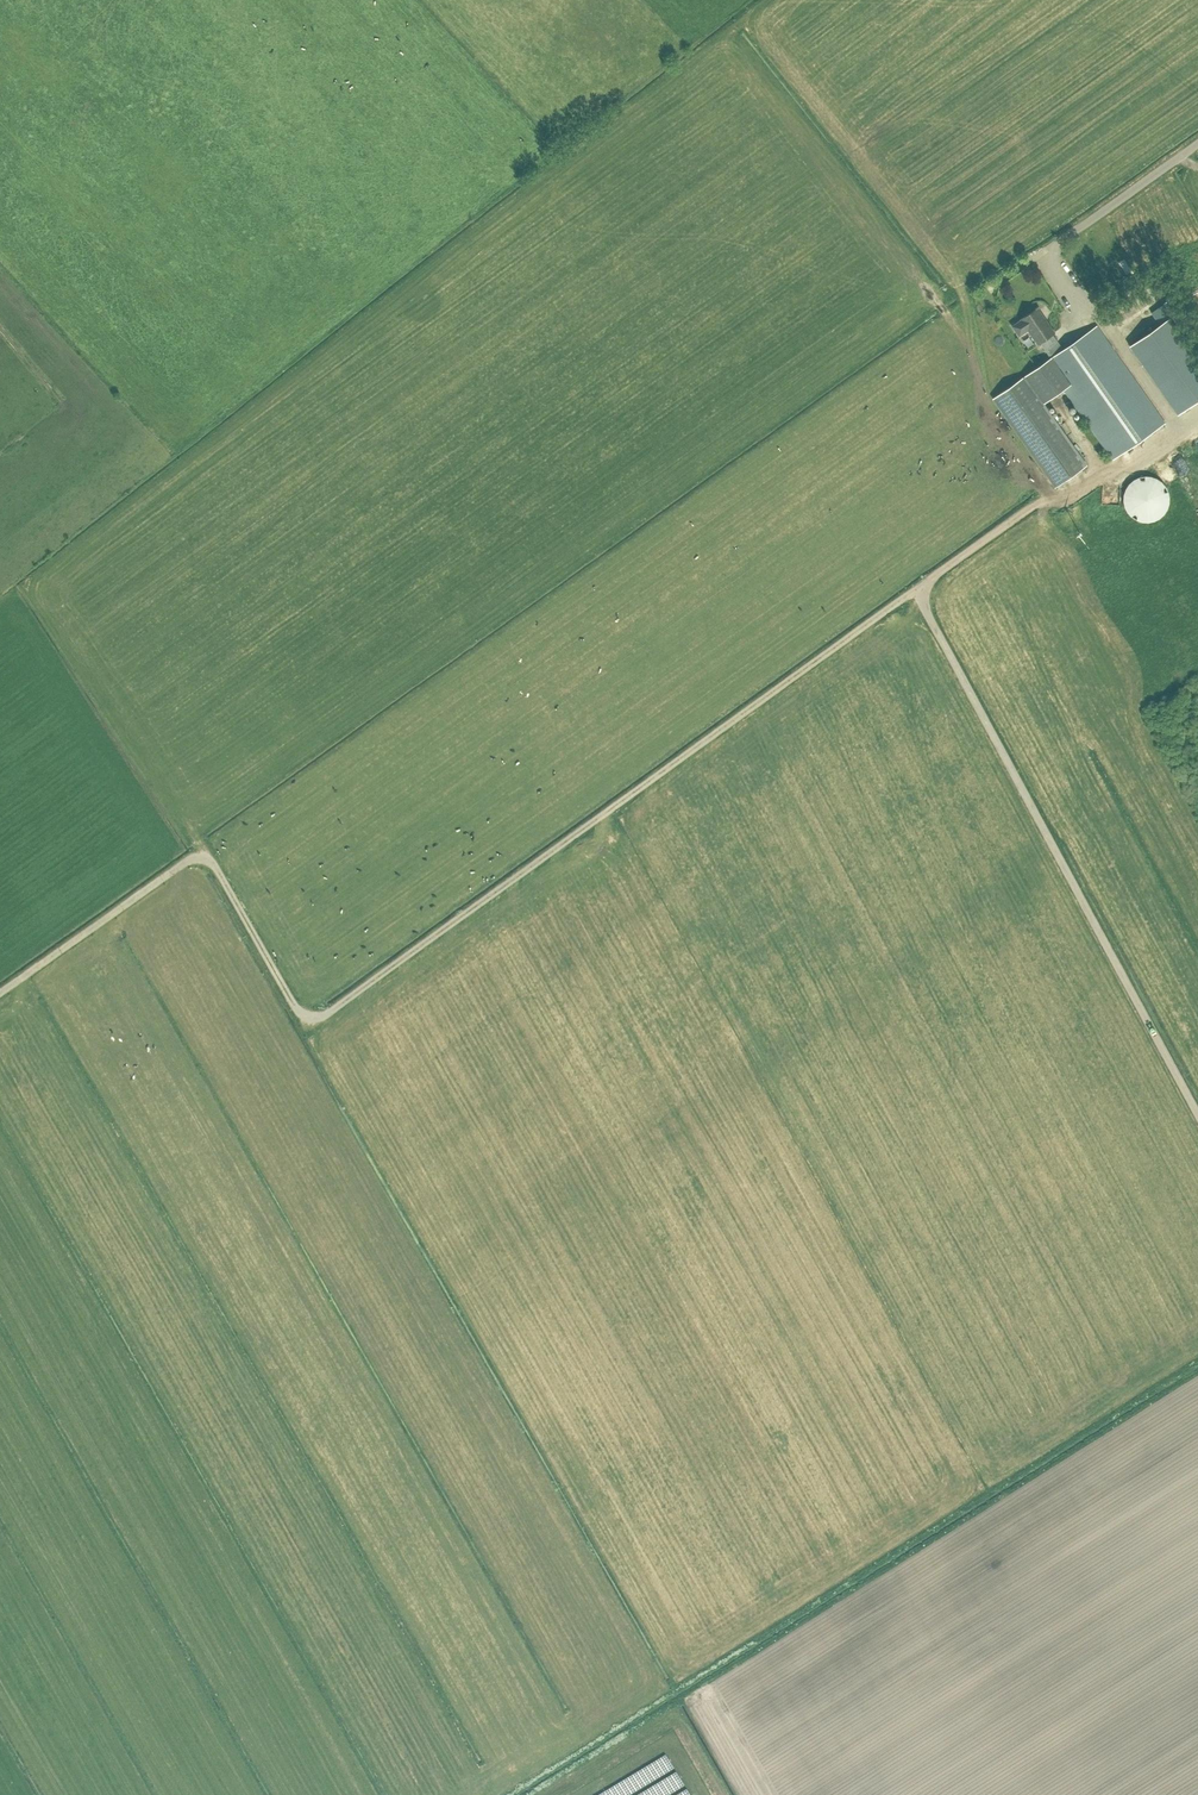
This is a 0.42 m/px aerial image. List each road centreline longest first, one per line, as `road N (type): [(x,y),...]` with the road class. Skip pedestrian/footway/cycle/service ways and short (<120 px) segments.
road 1 (track): [(1030,504),(331,1010),(296,1007),(215,865),(196,856),(0,995)]
road 2 (track): [(915,588),(1197,1112)]
road 3 (track): [(1046,497),(981,397),(963,303)]
road 4 (unclassified): [(1027,260),(1197,138)]
road 5 (track): [(548,1794),(673,1717)]

